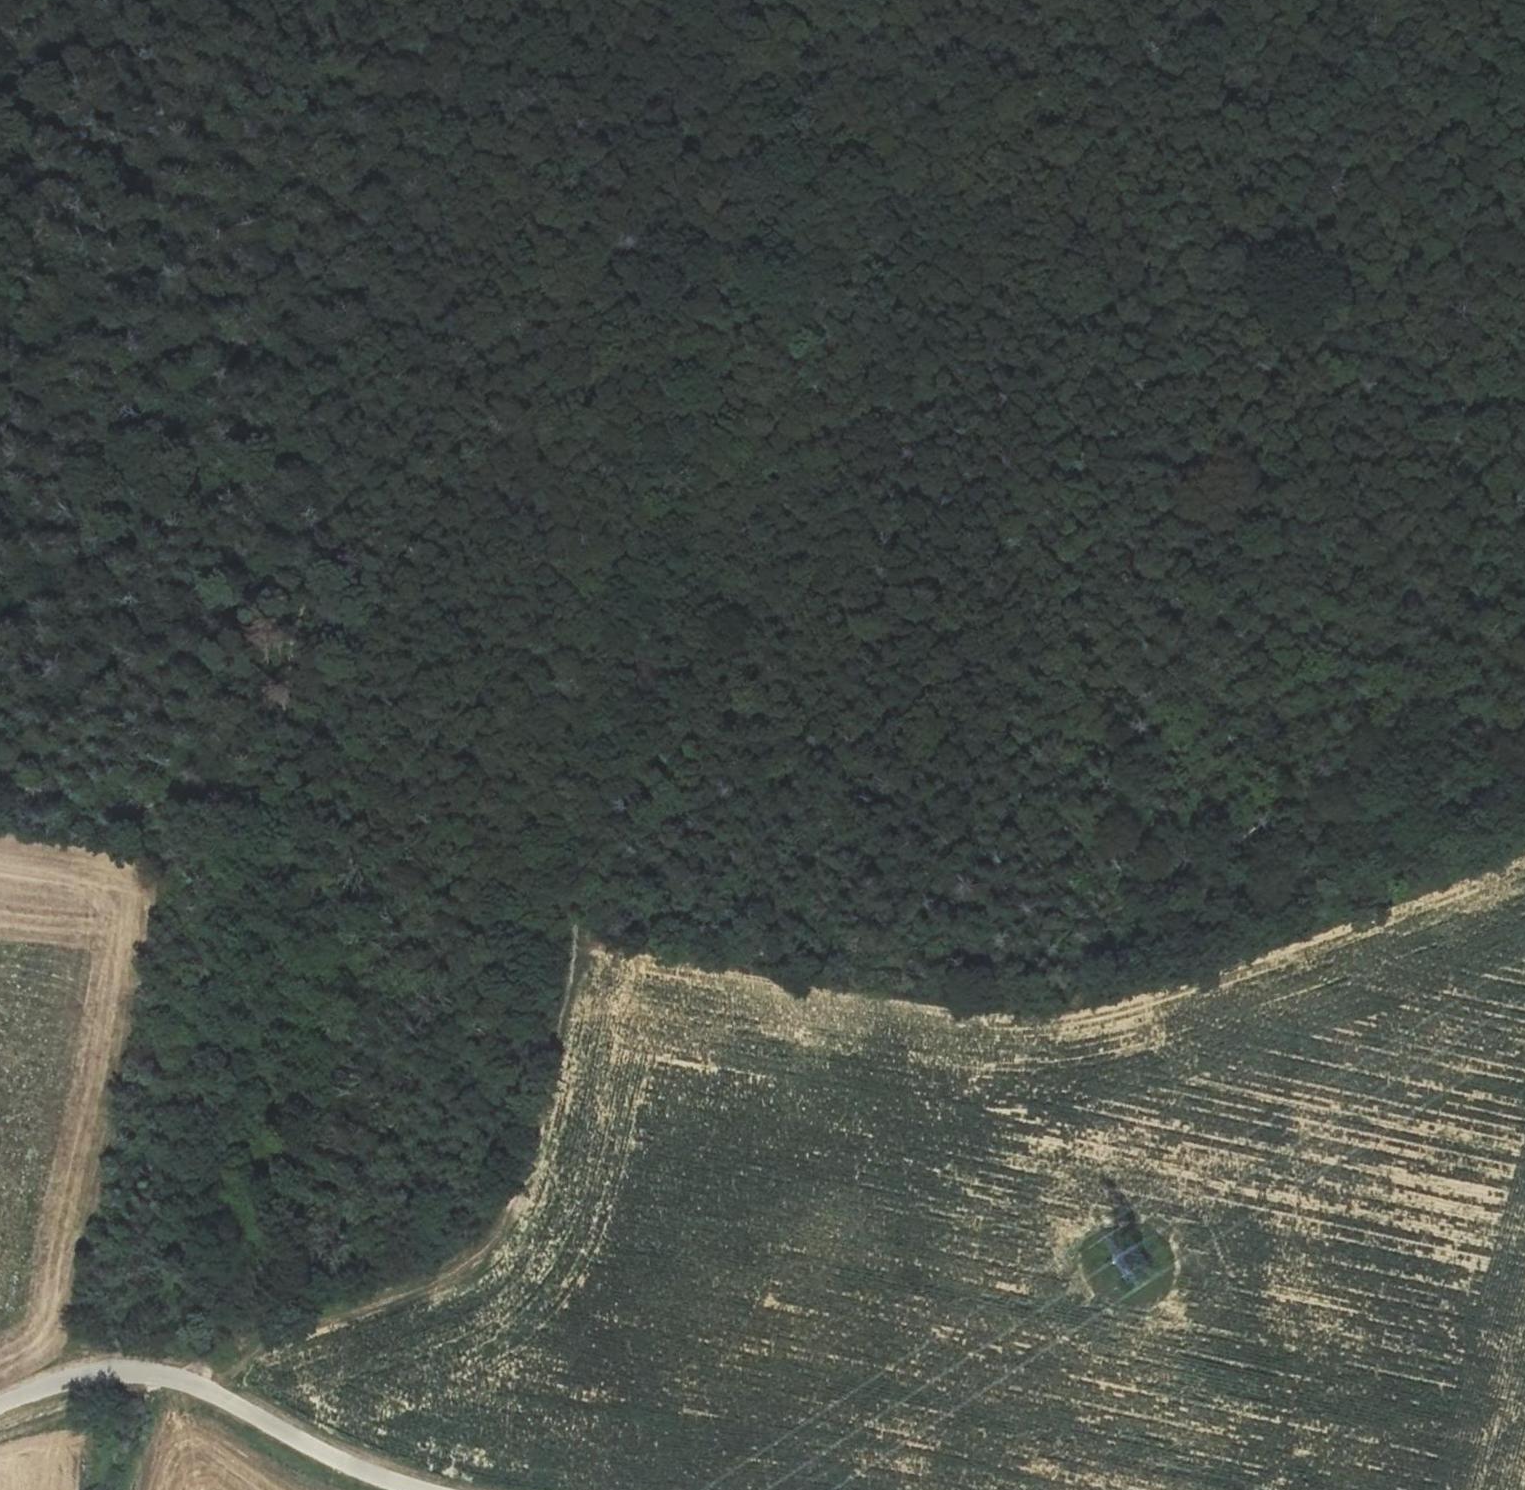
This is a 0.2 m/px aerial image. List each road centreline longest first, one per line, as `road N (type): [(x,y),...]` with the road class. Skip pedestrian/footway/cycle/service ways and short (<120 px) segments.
road 1 (track): [(183,1380),(192,1368),(466,1257),(508,1213),(524,1181),(590,901)]
road 2 (unclassified): [(412,1489),(206,1389),(145,1372),(58,1380),(0,1407)]

